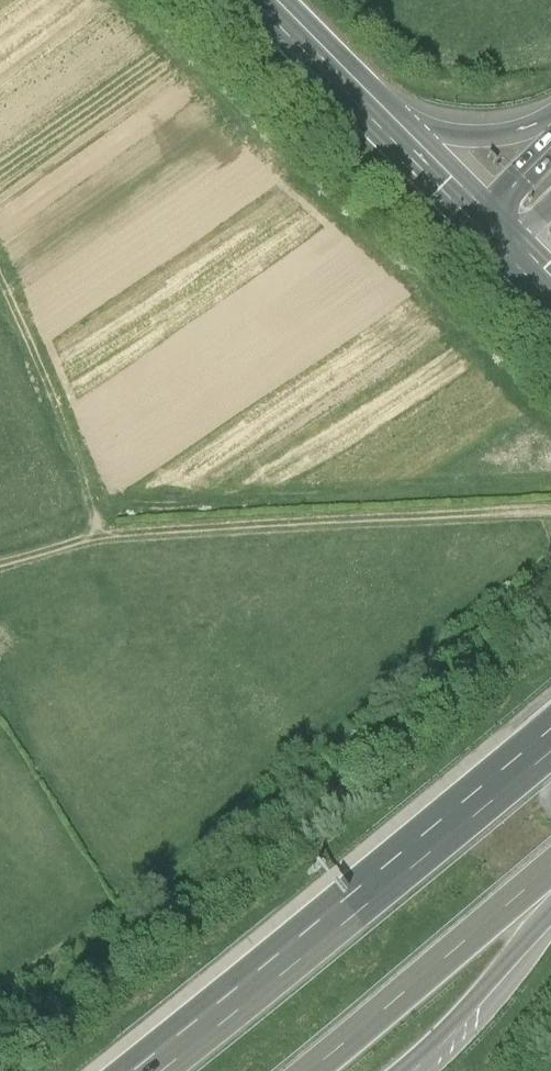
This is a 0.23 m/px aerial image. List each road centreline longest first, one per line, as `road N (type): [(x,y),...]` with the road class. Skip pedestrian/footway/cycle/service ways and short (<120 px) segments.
road 1 (track): [(0,561),(95,535),(550,514)]
road 2 (motorway): [(550,755),(168,1070)]
road 3 (motorway): [(325,1070),(550,881)]
road 4 (motorway): [(411,1070),(550,924)]
road 5 (motorway): [(550,116),(501,137),(468,136),(438,132),(361,98)]
road 6 (primary): [(361,98),(482,218)]
road 7 (primary): [(265,0),(361,98)]

